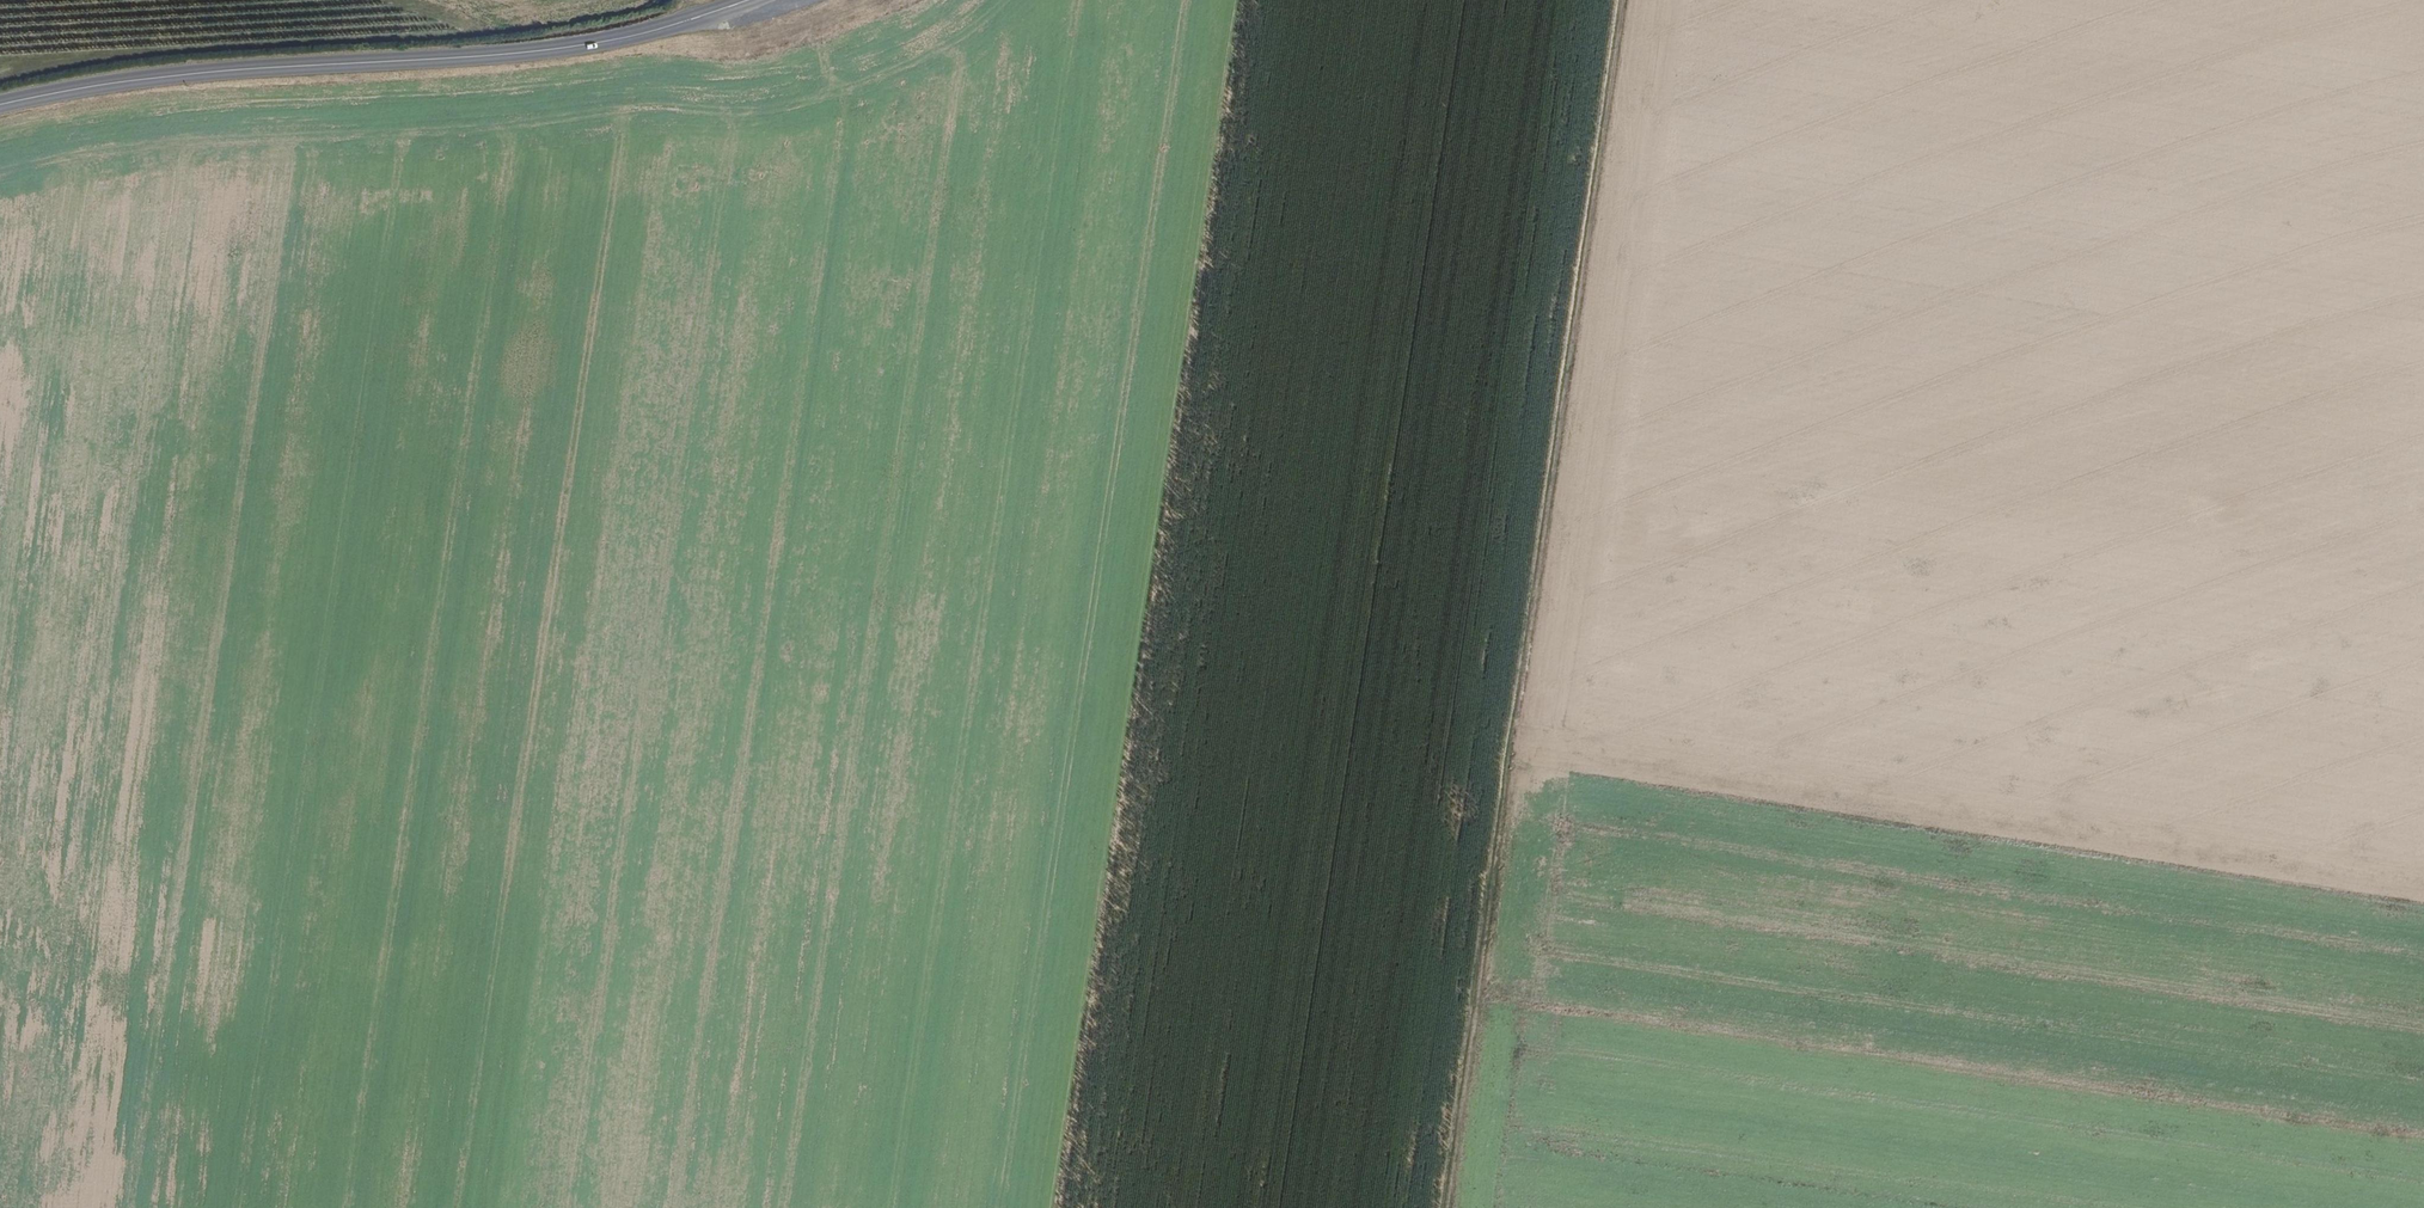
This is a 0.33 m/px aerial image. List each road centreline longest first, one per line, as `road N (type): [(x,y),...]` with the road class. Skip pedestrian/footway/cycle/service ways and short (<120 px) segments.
road 1 (track): [(1444,1207),(1621,0)]
road 2 (secondary): [(0,104),(181,74),(585,45),(746,0)]

